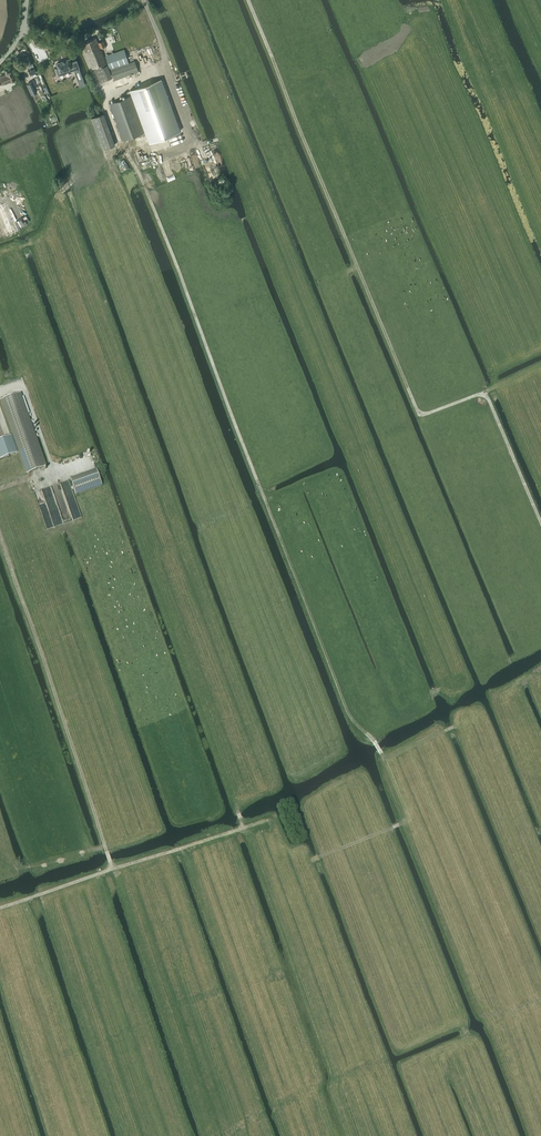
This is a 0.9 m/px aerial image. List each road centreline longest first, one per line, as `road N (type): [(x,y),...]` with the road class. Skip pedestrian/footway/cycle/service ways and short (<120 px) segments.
road 1 (track): [(383,759),(346,707),(170,249),(120,146)]
road 2 (track): [(483,393),(417,410),(248,0)]
road 3 (track): [(113,869),(0,537)]
road 4 (track): [(306,862),(399,824),(406,817),(383,759),(462,726)]
road 5 (track): [(540,526),(483,393),(540,364)]
road 6 (track): [(0,908),(171,851)]
road 7 (track): [(101,94),(158,73),(165,56),(143,0)]

